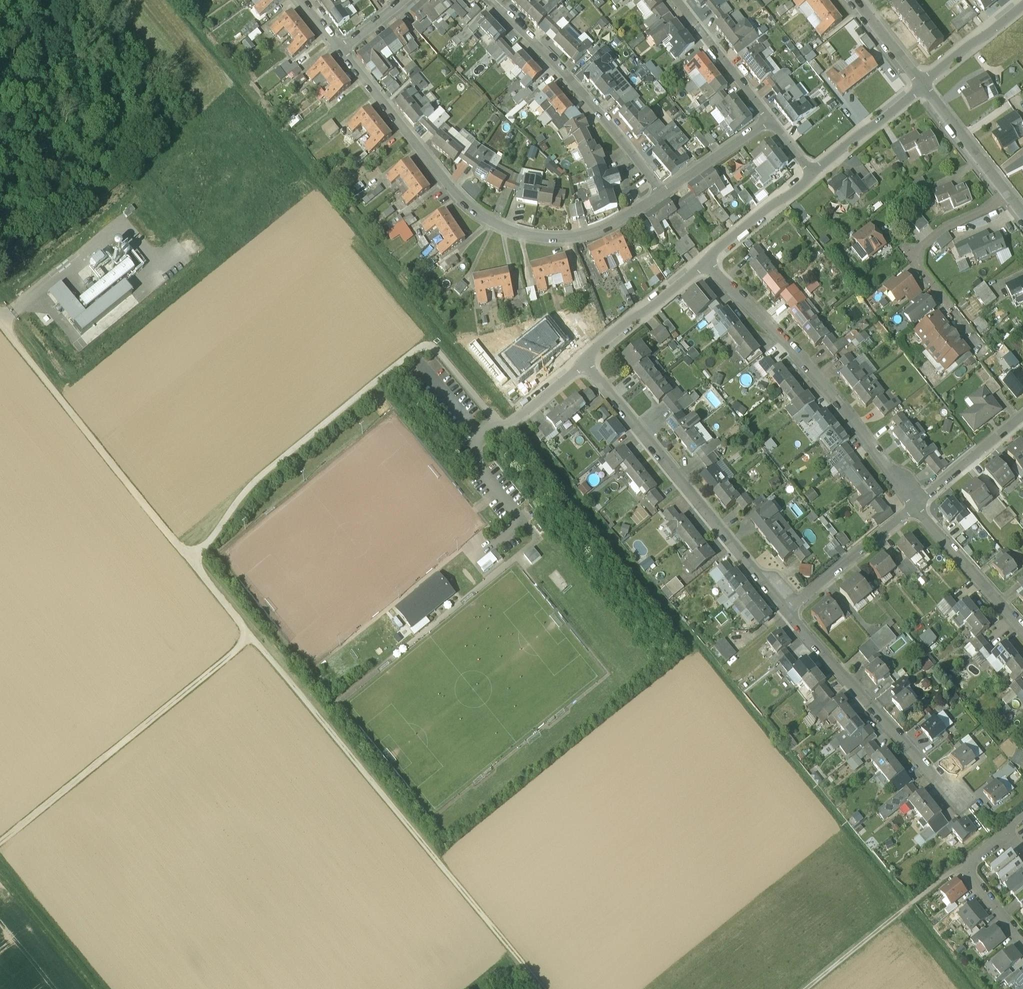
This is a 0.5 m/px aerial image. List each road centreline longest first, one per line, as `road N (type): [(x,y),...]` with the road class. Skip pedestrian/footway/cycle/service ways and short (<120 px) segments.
road 1 (track): [(0,321),(543,988)]
road 2 (track): [(500,425),(437,348),(420,346),(256,477),(191,558)]
road 3 (residential): [(342,50),(441,178),(497,225),(539,237),(580,238),(662,194)]
road 4 (track): [(0,850),(251,637)]
road 5 (residential): [(706,264),(795,352),(915,505)]
road 6 (residential): [(585,364),(786,611)]
road 7 (residential): [(491,0),(547,52),(662,194)]
road 8 (residential): [(786,611),(952,796)]
road 9 (residential): [(976,340),(911,255),(944,228),(1011,194)]
road 10 (residential): [(915,505),(786,611)]
road 11 (residential): [(915,505),(1022,627)]
road 12 (residential): [(706,264),(585,364)]
road 13 (residential): [(769,120),(679,0)]
road 14 (residential): [(926,83),(812,174)]
road 15 (residential): [(1011,194),(926,83)]
road 16 (residential): [(812,174),(706,264)]
road 17 (residential): [(1022,417),(915,505)]
road 18 (track): [(807,988),(908,906)]
road 19 (residential): [(662,194),(769,120)]
road 20 (residential): [(1022,4),(926,83)]

